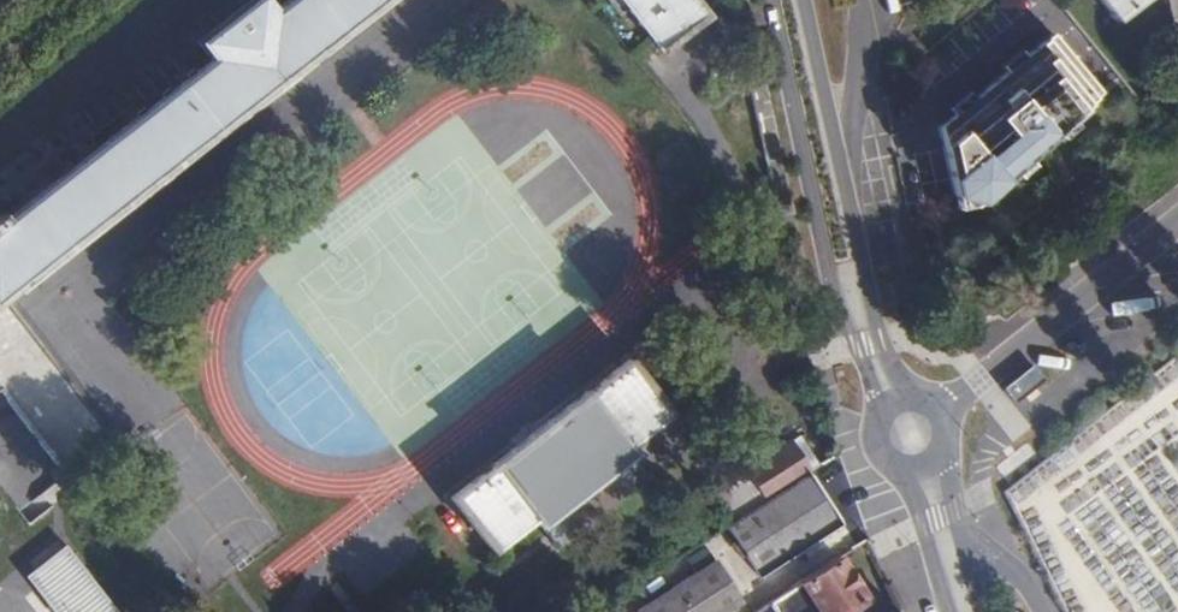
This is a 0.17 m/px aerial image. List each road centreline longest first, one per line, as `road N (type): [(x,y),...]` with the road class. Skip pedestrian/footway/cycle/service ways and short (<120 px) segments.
road 1 (secondary): [(773,0),(835,297),(880,409)]
road 2 (secondary): [(915,395),(877,329),(808,0)]
road 3 (residential): [(944,408),(1177,220)]
road 4 (secondary): [(984,611),(946,466)]
road 5 (secondary): [(906,481),(953,611)]

